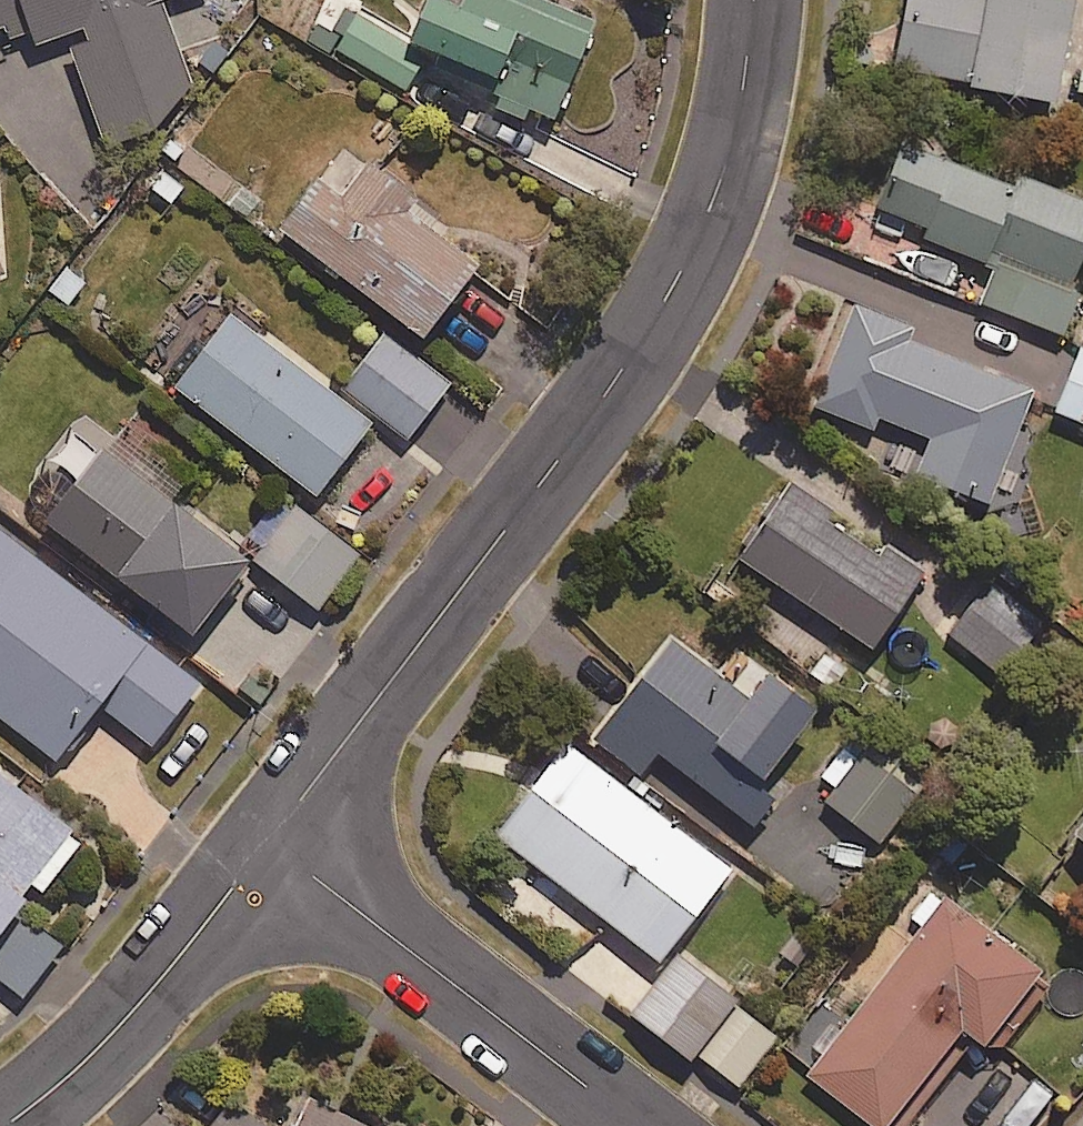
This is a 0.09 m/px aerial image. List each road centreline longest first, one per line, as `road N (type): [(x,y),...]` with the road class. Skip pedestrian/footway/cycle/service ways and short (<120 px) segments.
road 1 (residential): [(270,842),(635,351),(707,222),(745,88),(754,0)]
road 2 (residential): [(270,842),(637,1125)]
road 3 (residential): [(2,1125),(71,1075),(150,995),(270,842)]

